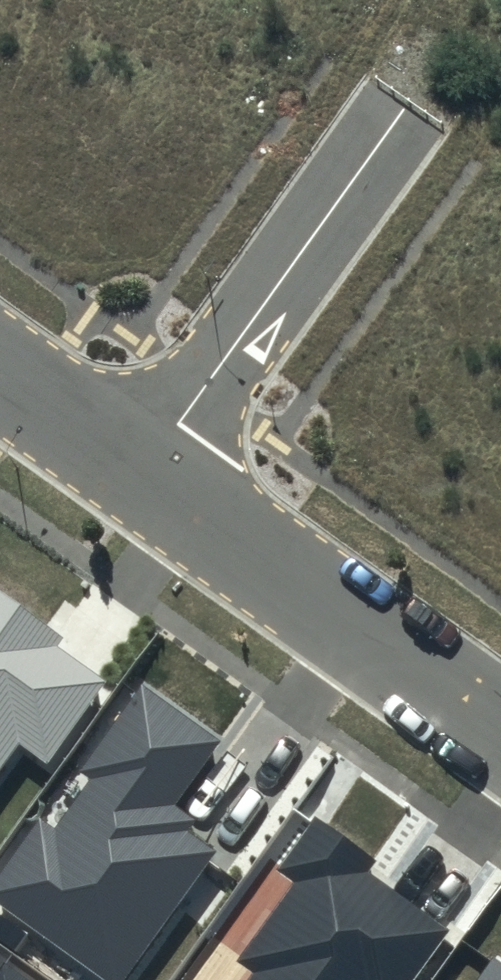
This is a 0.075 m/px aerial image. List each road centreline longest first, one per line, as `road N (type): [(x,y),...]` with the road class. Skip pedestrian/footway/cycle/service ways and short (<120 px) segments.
road 1 (residential): [(137,458),(465,0)]
road 2 (residential): [(500,722),(137,458)]
road 3 (residential): [(137,458),(0,361)]

